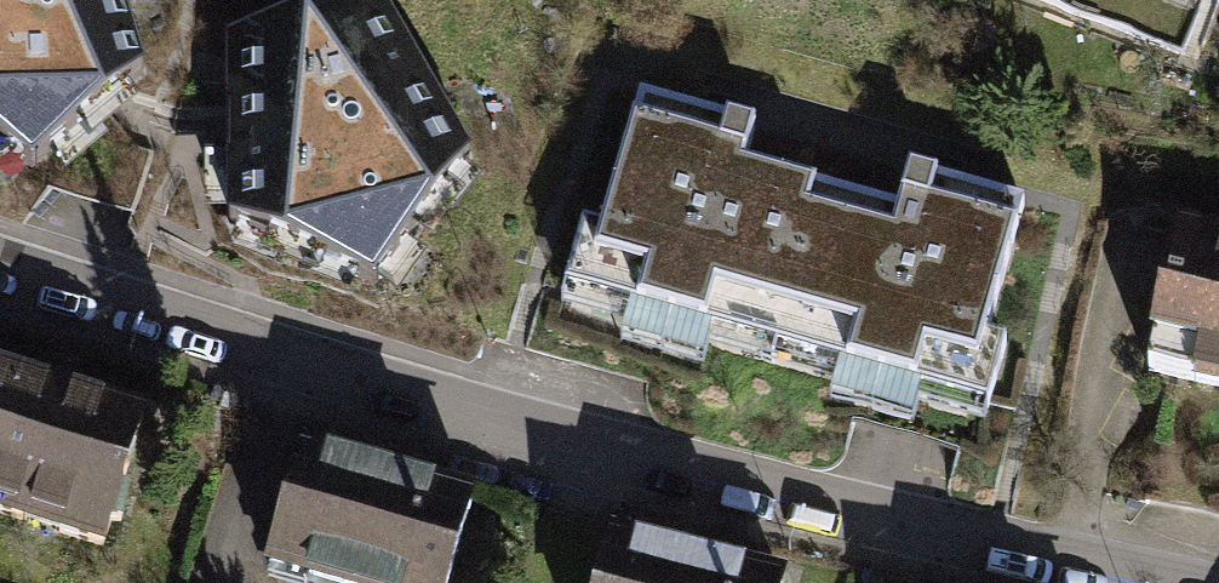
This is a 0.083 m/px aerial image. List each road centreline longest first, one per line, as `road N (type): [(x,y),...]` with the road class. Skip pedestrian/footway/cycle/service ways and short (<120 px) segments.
road 1 (residential): [(1170,582),(855,515),(530,429),(0,267)]

